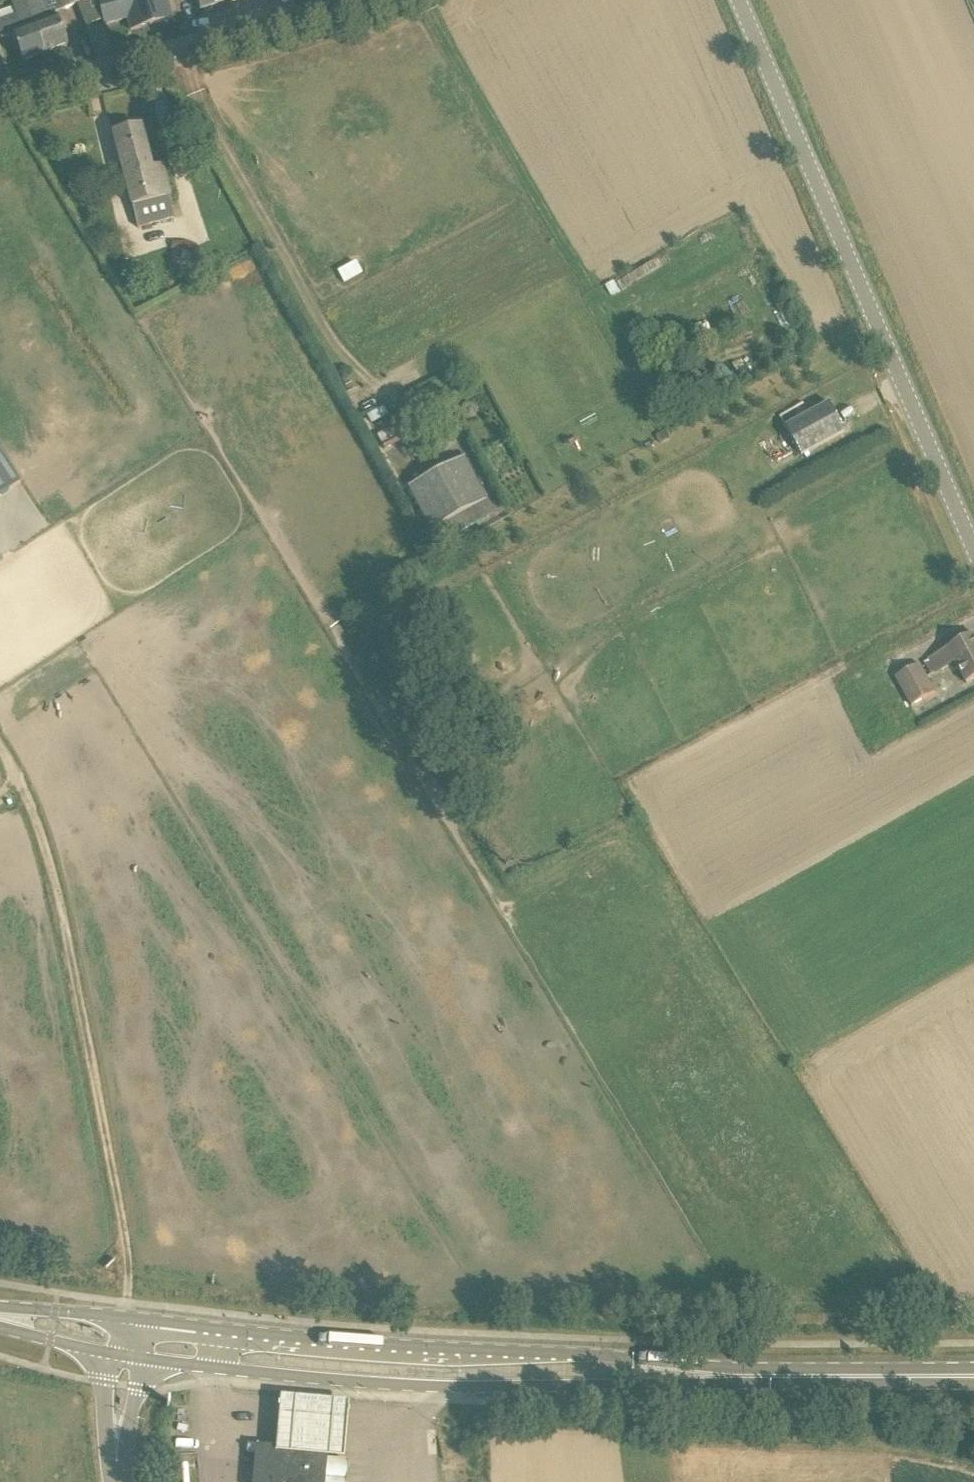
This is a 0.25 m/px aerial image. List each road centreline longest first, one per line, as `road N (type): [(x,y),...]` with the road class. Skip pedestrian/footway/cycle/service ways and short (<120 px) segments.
road 1 (secondary): [(125,1356),(458,1387),(766,1376)]
road 2 (secondary): [(766,1376),(128,1317)]
road 3 (unclassified): [(973,547),(742,0)]
road 4 (track): [(128,1317),(125,1227),(53,881),(27,796),(0,750)]
road 5 (track): [(636,325),(587,286),(420,0)]
road 6 (unclassified): [(0,104),(374,0)]
road 7 (track): [(335,351),(176,55)]
road 8 (secondary): [(973,1377),(766,1376)]
road 9 (track): [(811,1445),(925,1453),(973,1468)]
road 10 (secondary): [(0,1326),(125,1356)]
road 11 (secondary): [(128,1317),(0,1306)]
road 12 (unclassified): [(122,1481),(125,1356)]

